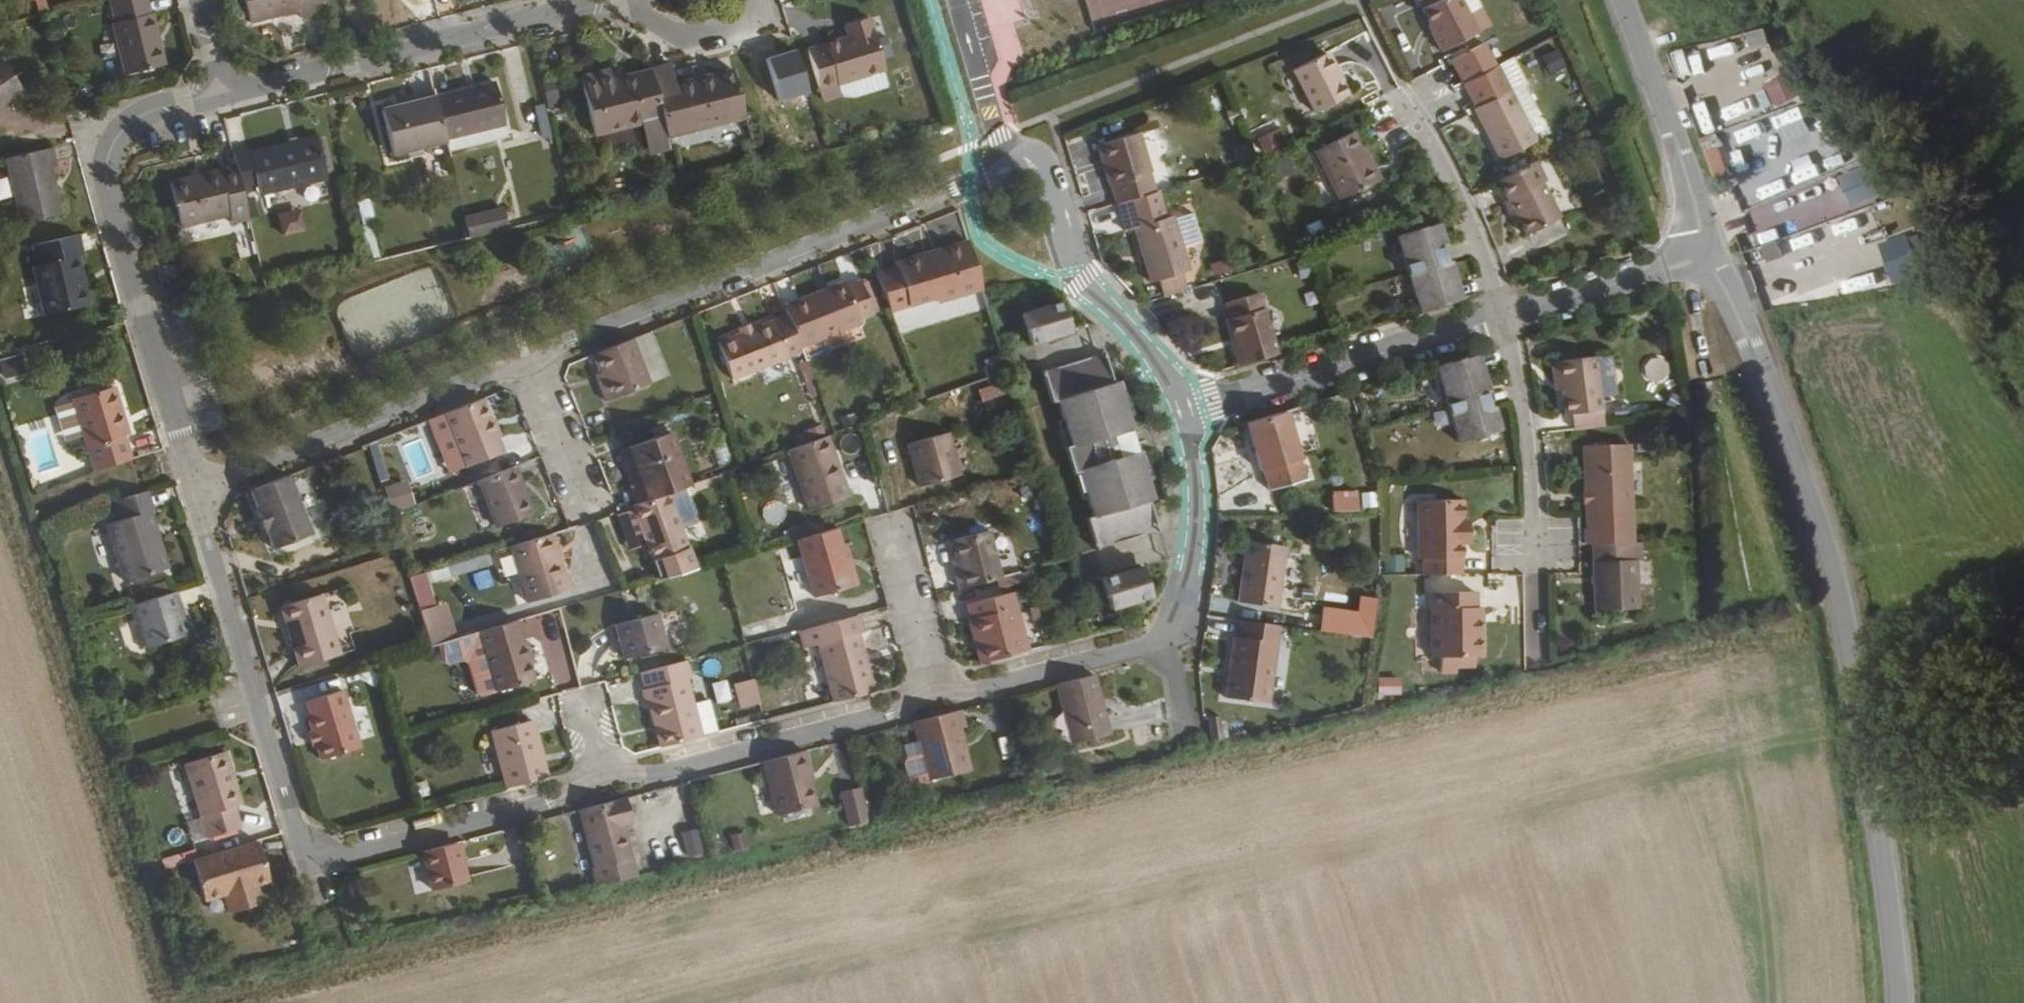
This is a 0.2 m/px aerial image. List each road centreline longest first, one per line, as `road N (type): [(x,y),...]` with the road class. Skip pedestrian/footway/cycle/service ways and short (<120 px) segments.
road 1 (residential): [(195,490),(297,840),(324,856),(1147,649),(1175,626)]
road 2 (residential): [(1026,159),(195,490)]
road 3 (residential): [(223,90),(124,127),(104,164),(105,191),(195,490)]
road 4 (residential): [(223,90),(617,0)]
road 5 (unclassified): [(1897,1002),(1837,608)]
road 6 (residential): [(1837,608),(1712,260)]
road 7 (unclassified): [(1501,317),(1186,413)]
road 8 (residential): [(1501,317),(1532,469),(1536,628)]
road 9 (unclassified): [(1026,159),(1046,167),(1081,281),(1156,357),(1186,413)]
road 10 (residential): [(1712,260),(1622,0)]
road 11 (residential): [(1416,115),(1481,253),(1501,317)]
road 12 (unclassified): [(1712,260),(1501,317)]
road 13 (unclassified): [(1186,413),(1195,538),(1175,626)]
road 14 (unclassified): [(1026,159),(999,140),(957,0)]

